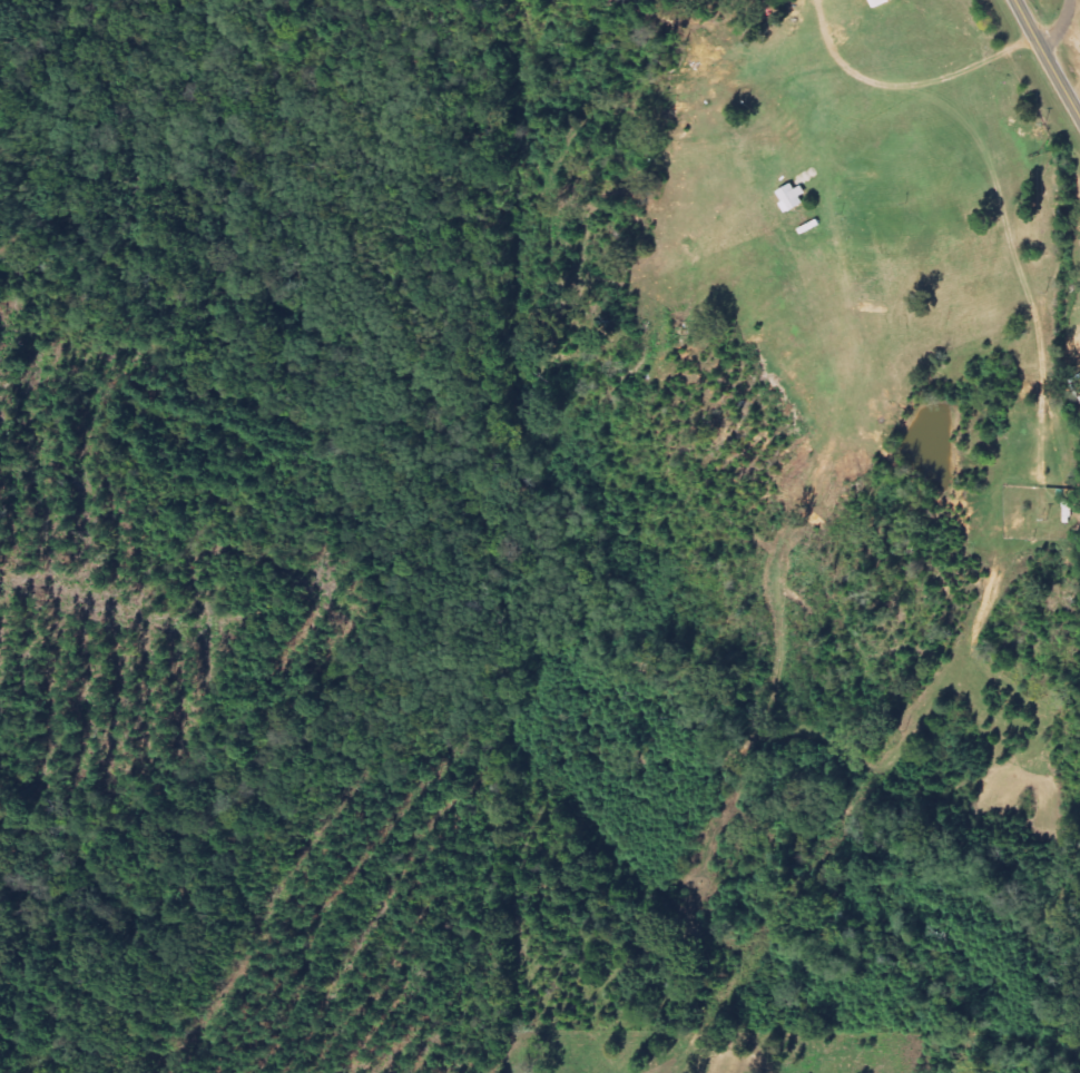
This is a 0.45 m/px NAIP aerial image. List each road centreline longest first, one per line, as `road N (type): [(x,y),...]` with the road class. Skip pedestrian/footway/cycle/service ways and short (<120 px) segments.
road 1 (residential): [(1079,359),(1047,49)]
road 2 (tertiary): [(1019,0),(1079,109)]

